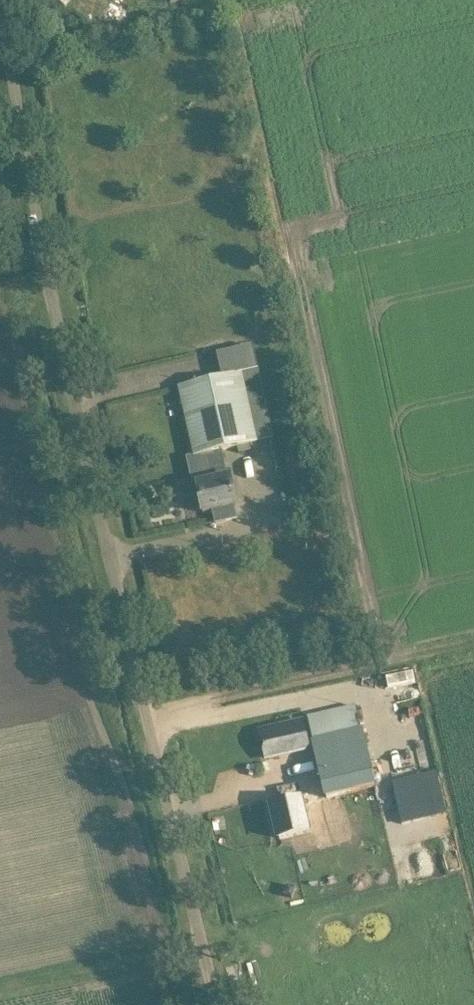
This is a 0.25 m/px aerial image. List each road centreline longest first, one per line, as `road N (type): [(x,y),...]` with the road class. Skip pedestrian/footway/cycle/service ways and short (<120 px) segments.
road 1 (unclassified): [(216,1004),(96,502),(0,5)]
road 2 (track): [(0,988),(202,945)]

